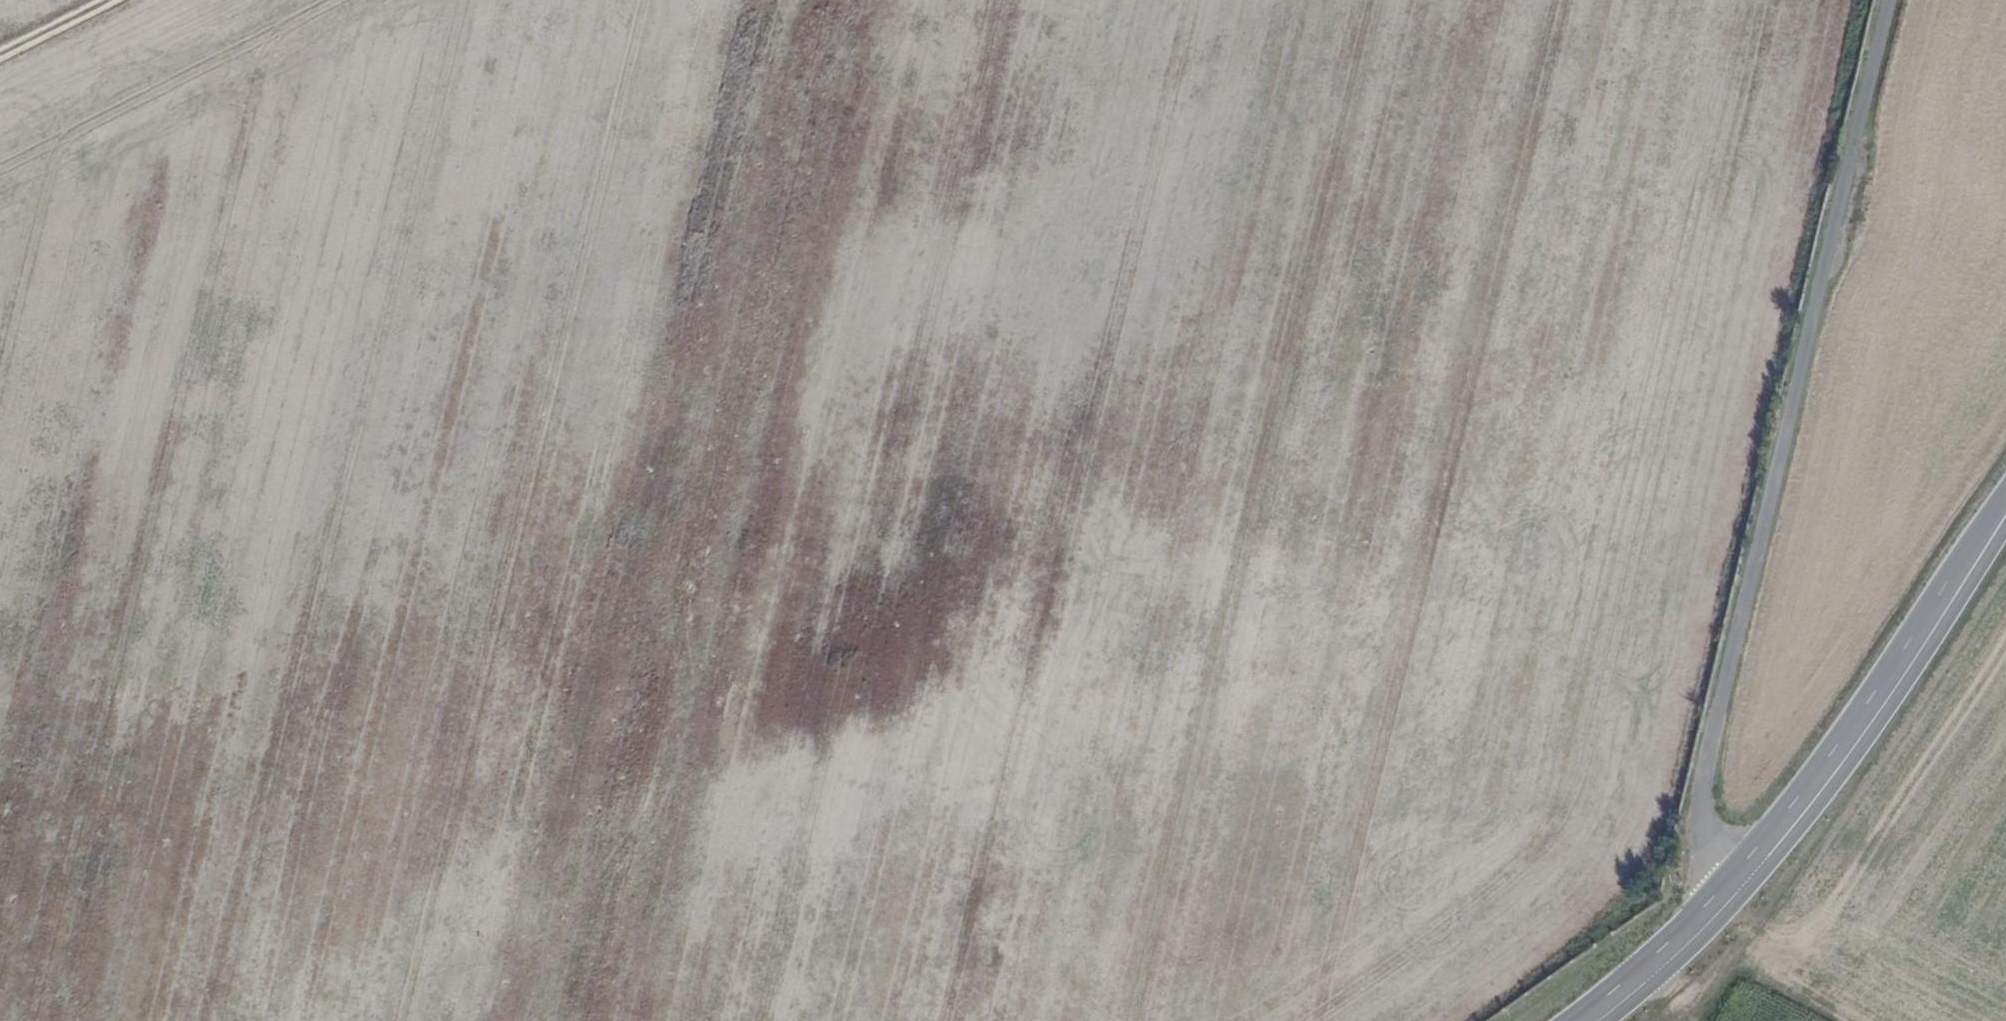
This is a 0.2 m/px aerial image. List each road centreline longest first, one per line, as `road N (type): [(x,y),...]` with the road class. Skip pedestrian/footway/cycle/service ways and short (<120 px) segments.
road 1 (track): [(1726,892),(1708,869),(1698,769),(1883,0)]
road 2 (secondary): [(2005,512),(1754,862),(1584,1020)]

